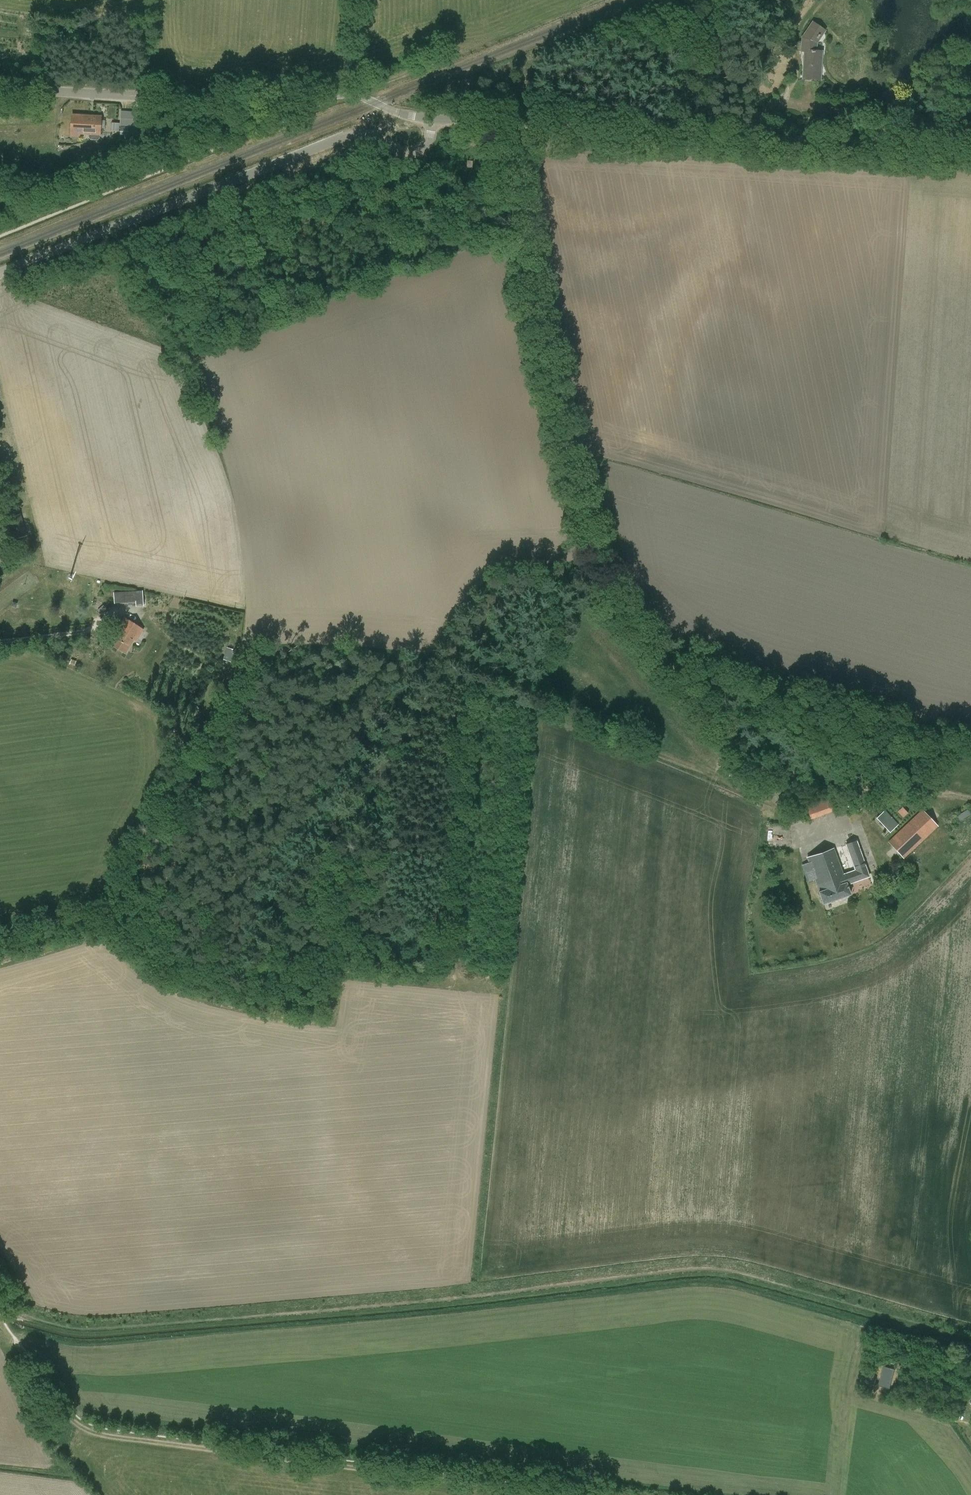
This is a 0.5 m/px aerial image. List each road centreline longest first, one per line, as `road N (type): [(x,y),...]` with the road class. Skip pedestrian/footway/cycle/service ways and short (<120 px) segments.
road 1 (tertiary): [(970,150),(435,120)]
road 2 (unclassified): [(0,274),(336,136),(364,135),(421,157),(435,120)]
road 3 (tertiary): [(435,120),(357,97),(0,89)]
road 4 (track): [(610,734),(785,812),(751,767)]

